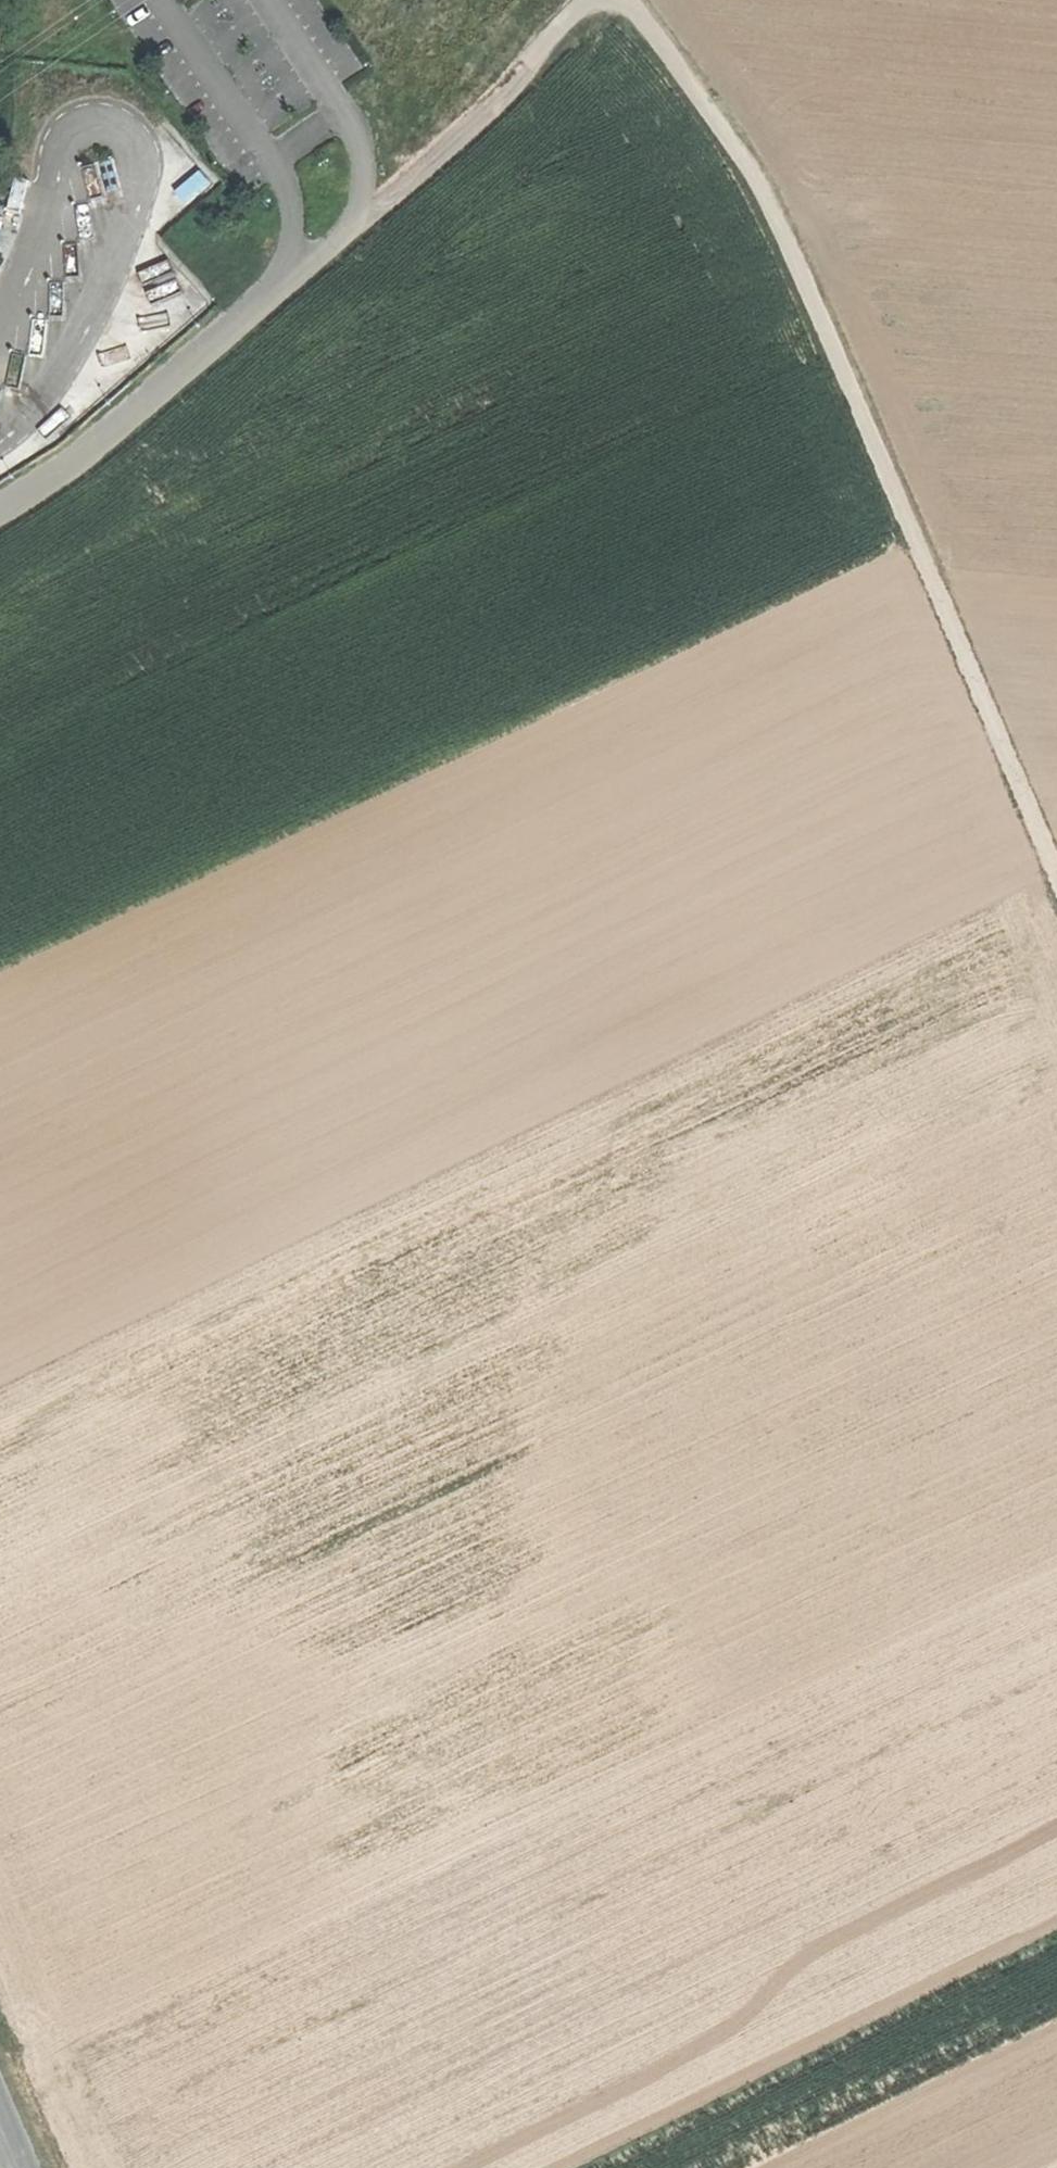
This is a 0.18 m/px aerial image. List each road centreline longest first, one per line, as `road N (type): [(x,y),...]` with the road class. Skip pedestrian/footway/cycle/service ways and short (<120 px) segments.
road 1 (track): [(627,0),(727,133),(776,216),(1056,871)]
road 2 (track): [(359,220),(466,129),(589,0)]

